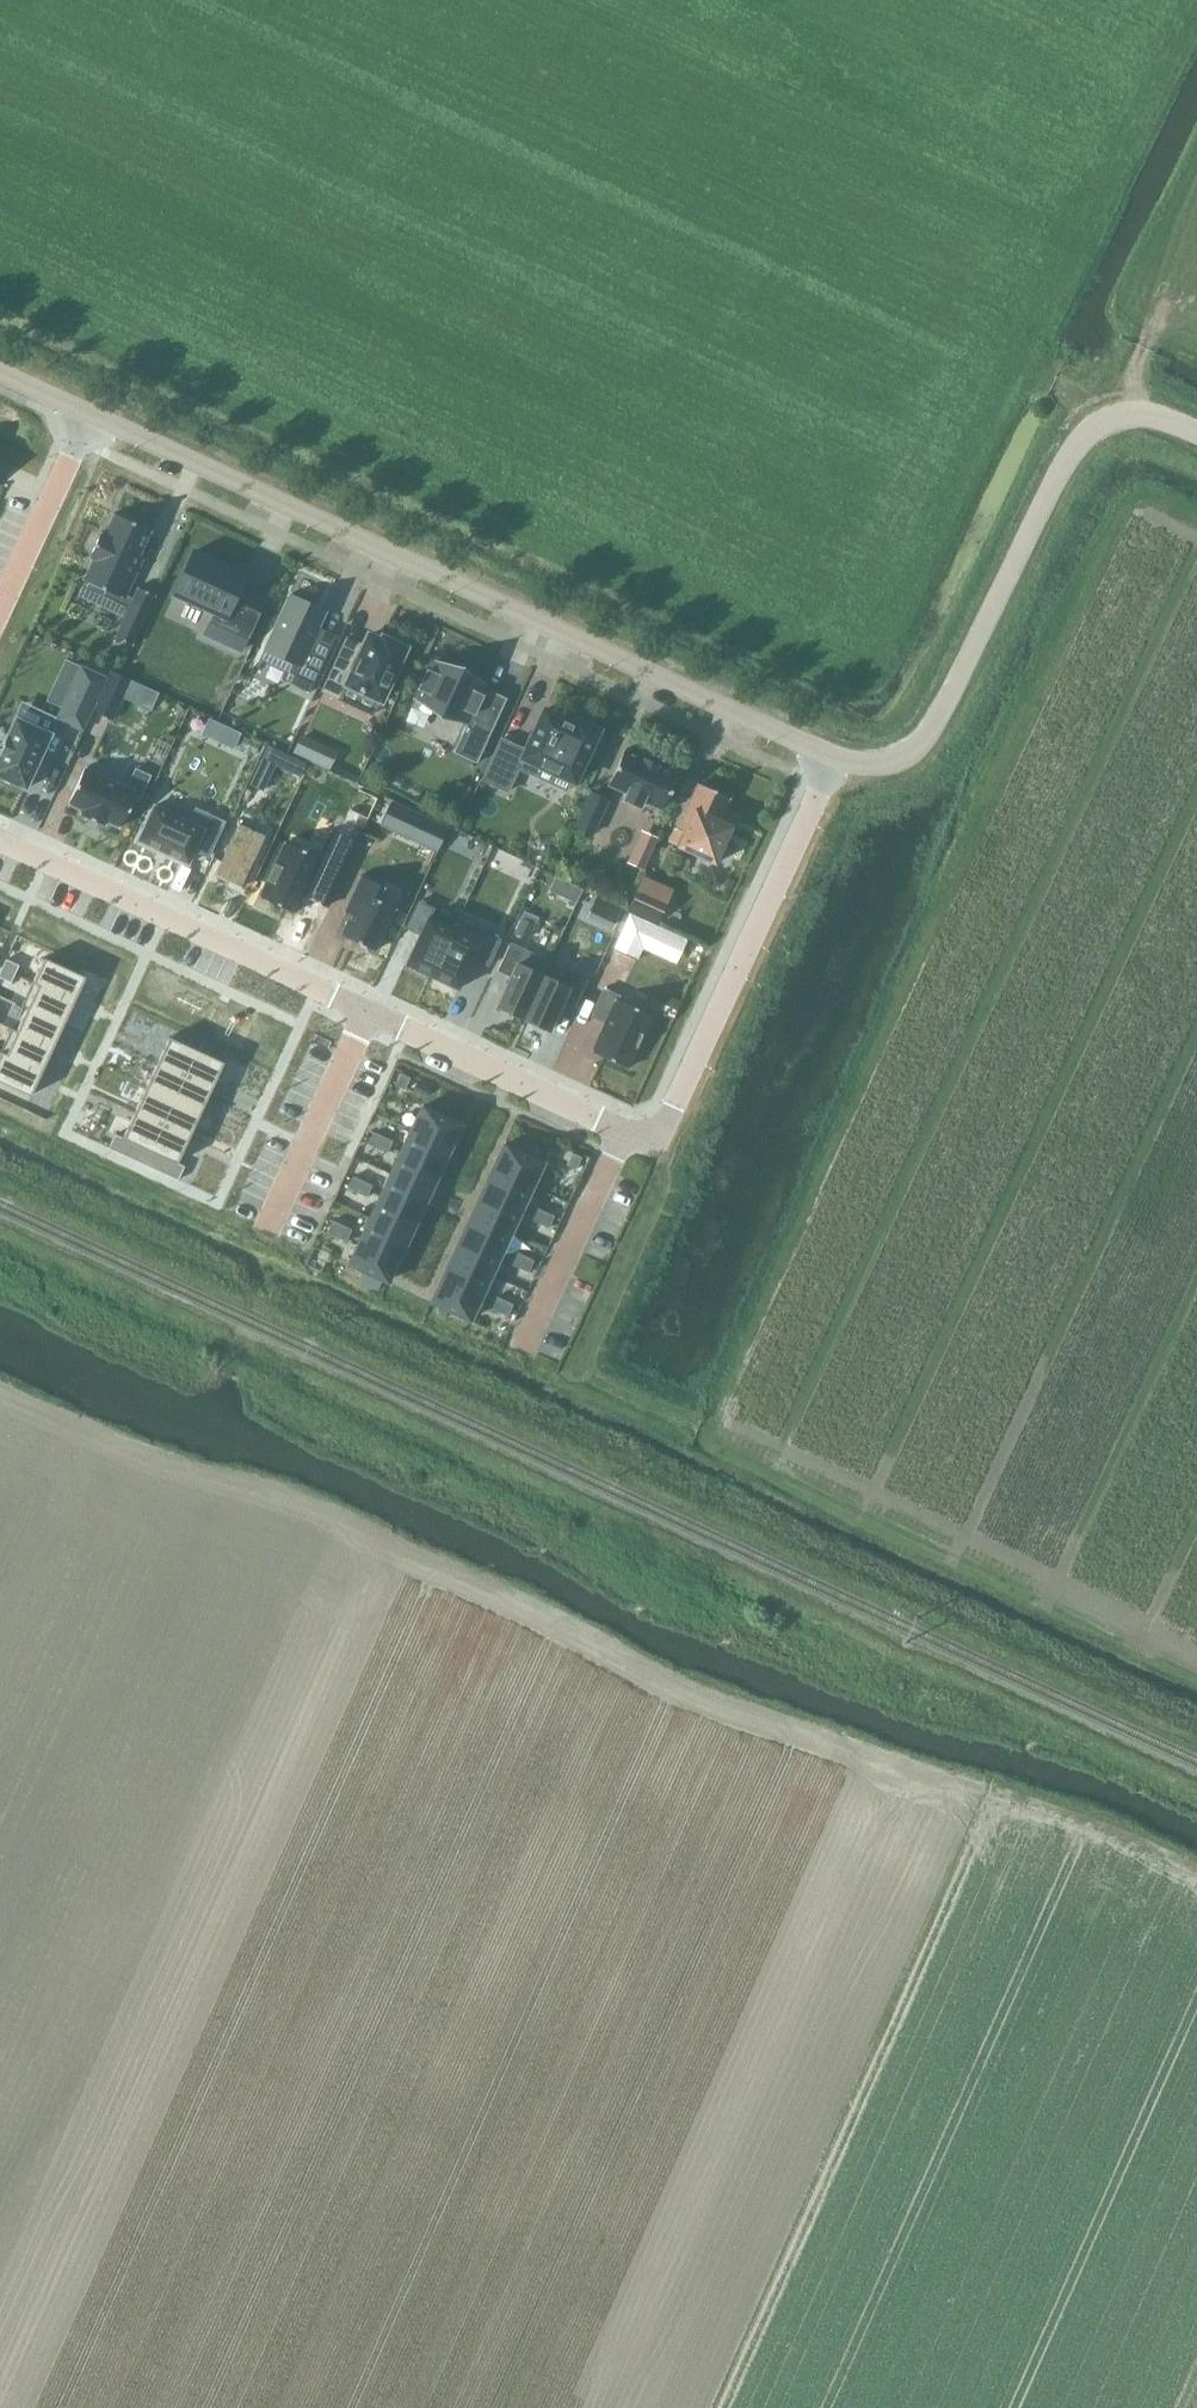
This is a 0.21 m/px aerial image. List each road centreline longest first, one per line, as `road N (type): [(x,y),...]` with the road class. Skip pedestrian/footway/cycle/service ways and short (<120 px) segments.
road 1 (residential): [(832,758),(82,413)]
road 2 (unclassified): [(1196,433),(1145,413),(1122,415),(1088,434),(929,734),(906,757),(884,764),(832,758)]
road 3 (residential): [(832,758),(663,1117),(645,1133),(621,1128)]
road 4 (residential): [(392,1022),(0,844)]
road 5 (residential): [(621,1128),(392,1022)]
road 6 (residential): [(392,1022),(289,1244)]
road 7 (residential): [(621,1128),(530,1340)]
road 8 (residential): [(82,413),(0,596)]

